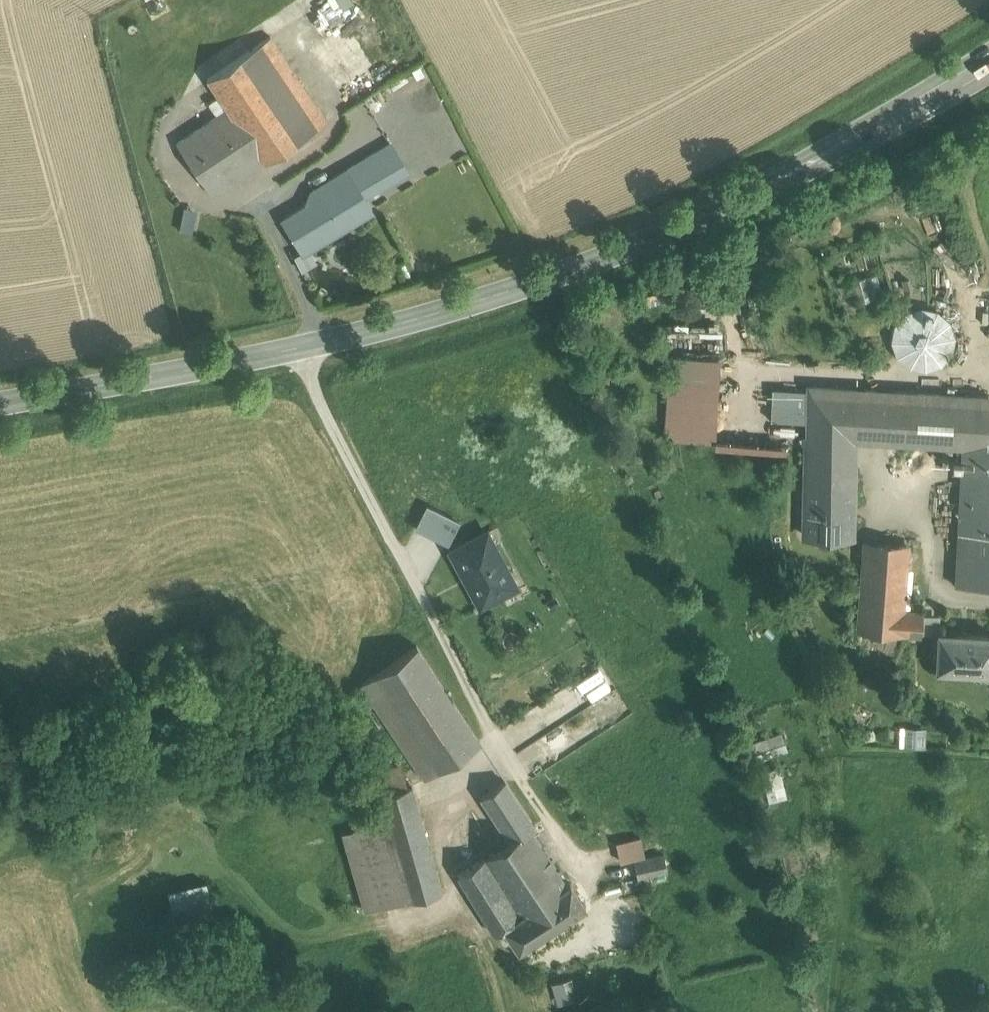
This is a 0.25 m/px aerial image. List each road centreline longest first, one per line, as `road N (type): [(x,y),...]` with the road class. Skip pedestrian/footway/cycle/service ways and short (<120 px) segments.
road 1 (secondary): [(988,65),(882,131),(624,255),(441,320),(0,406)]
road 2 (track): [(505,748),(421,809),(500,1011)]

